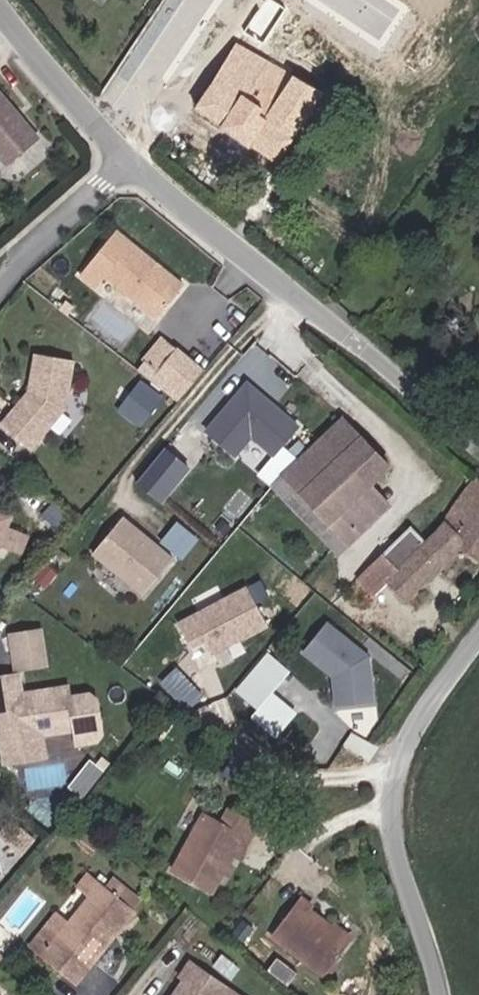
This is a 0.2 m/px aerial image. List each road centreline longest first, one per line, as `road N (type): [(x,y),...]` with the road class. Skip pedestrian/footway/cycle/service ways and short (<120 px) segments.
road 1 (residential): [(478,456),(136,158)]
road 2 (unclassified): [(443,994),(395,833),(395,795),(407,753),(478,647)]
road 3 (residential): [(136,158),(0,289)]
road 4 (residential): [(114,135),(6,0)]
road 5 (residential): [(114,135),(203,0)]

